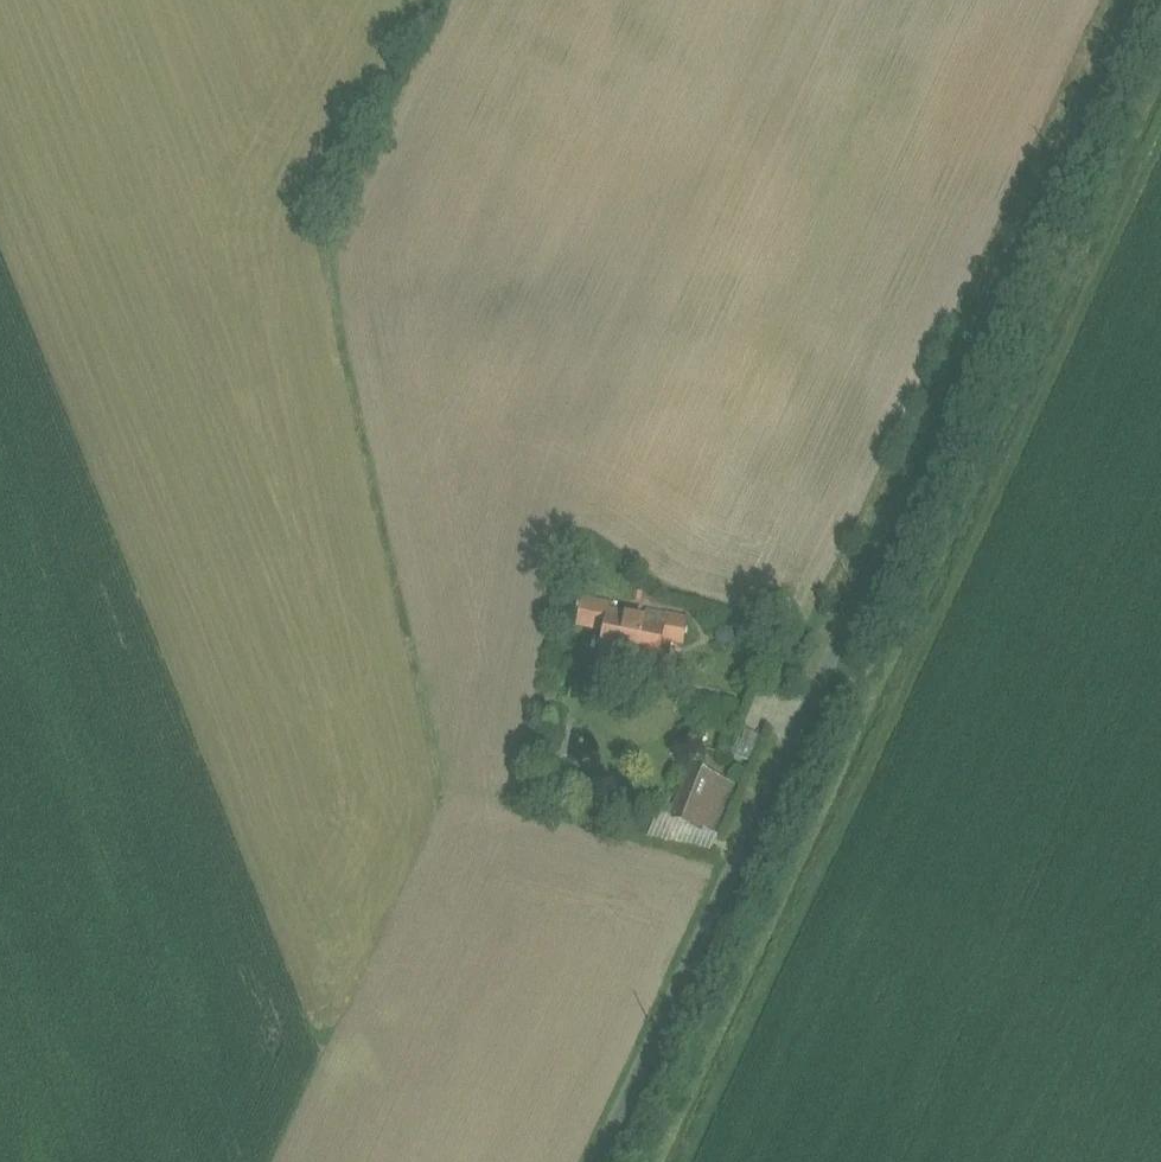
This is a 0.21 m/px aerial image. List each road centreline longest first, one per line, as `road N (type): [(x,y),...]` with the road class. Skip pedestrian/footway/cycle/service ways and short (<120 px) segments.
road 1 (unclassified): [(600,1161),(1137,0)]

